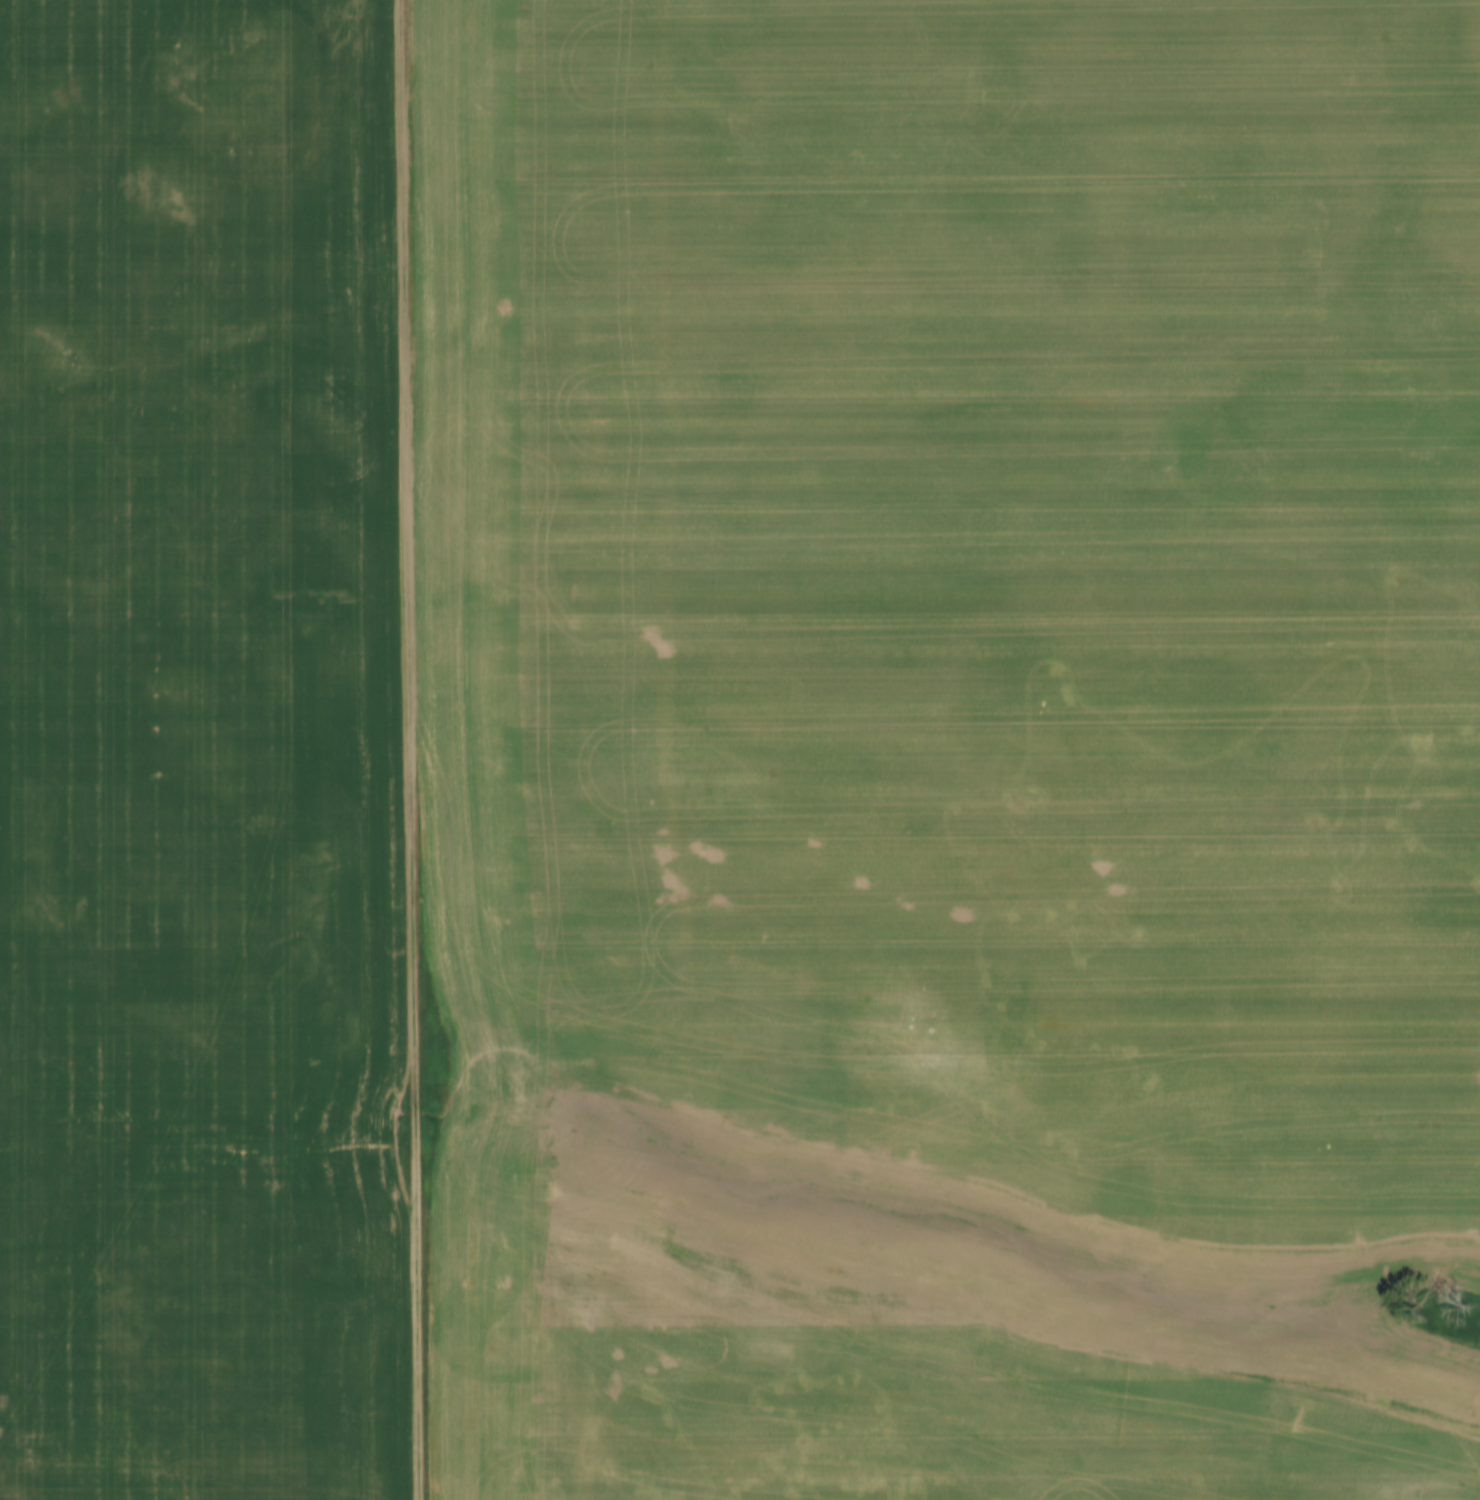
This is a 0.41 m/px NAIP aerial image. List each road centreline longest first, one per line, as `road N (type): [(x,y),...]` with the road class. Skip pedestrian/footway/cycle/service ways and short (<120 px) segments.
road 1 (track): [(405,0),(419,1499)]

